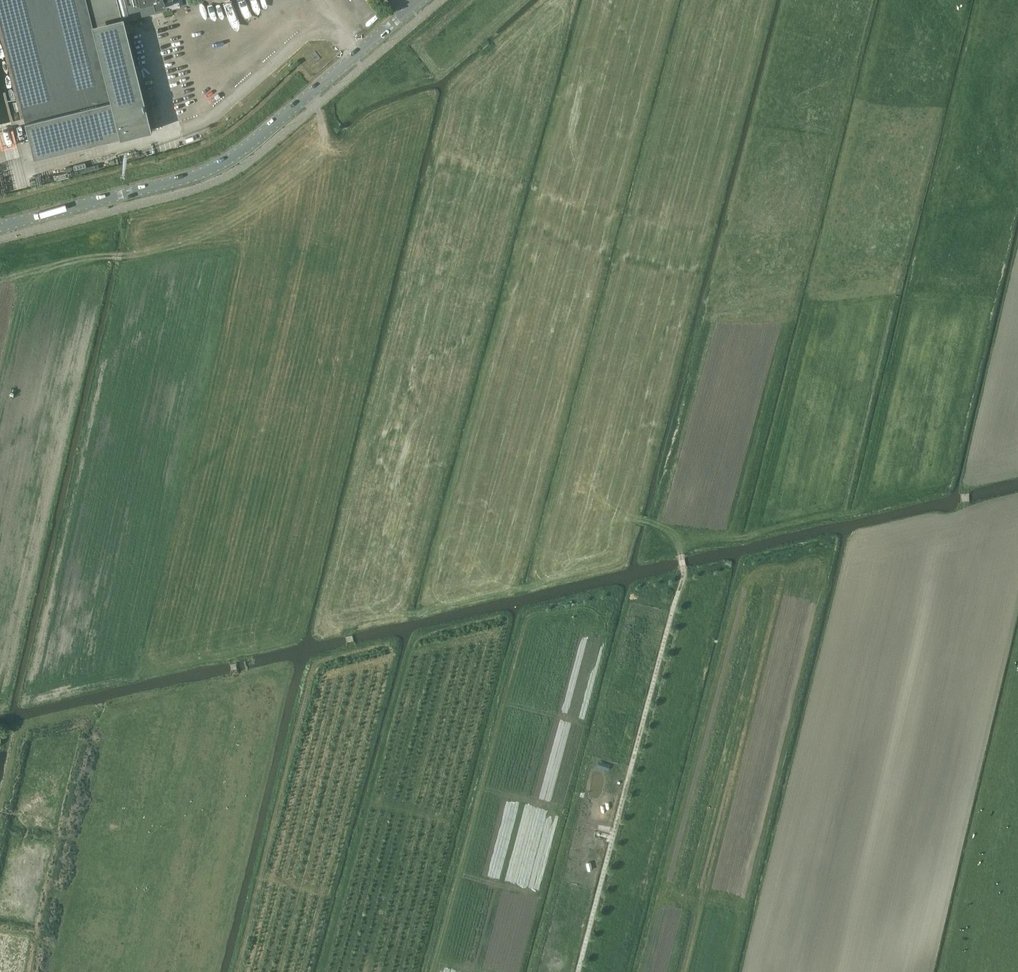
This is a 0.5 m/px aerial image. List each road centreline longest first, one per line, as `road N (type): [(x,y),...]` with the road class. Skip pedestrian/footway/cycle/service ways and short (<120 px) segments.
road 1 (secondary): [(0,226),(220,165),(420,0)]

